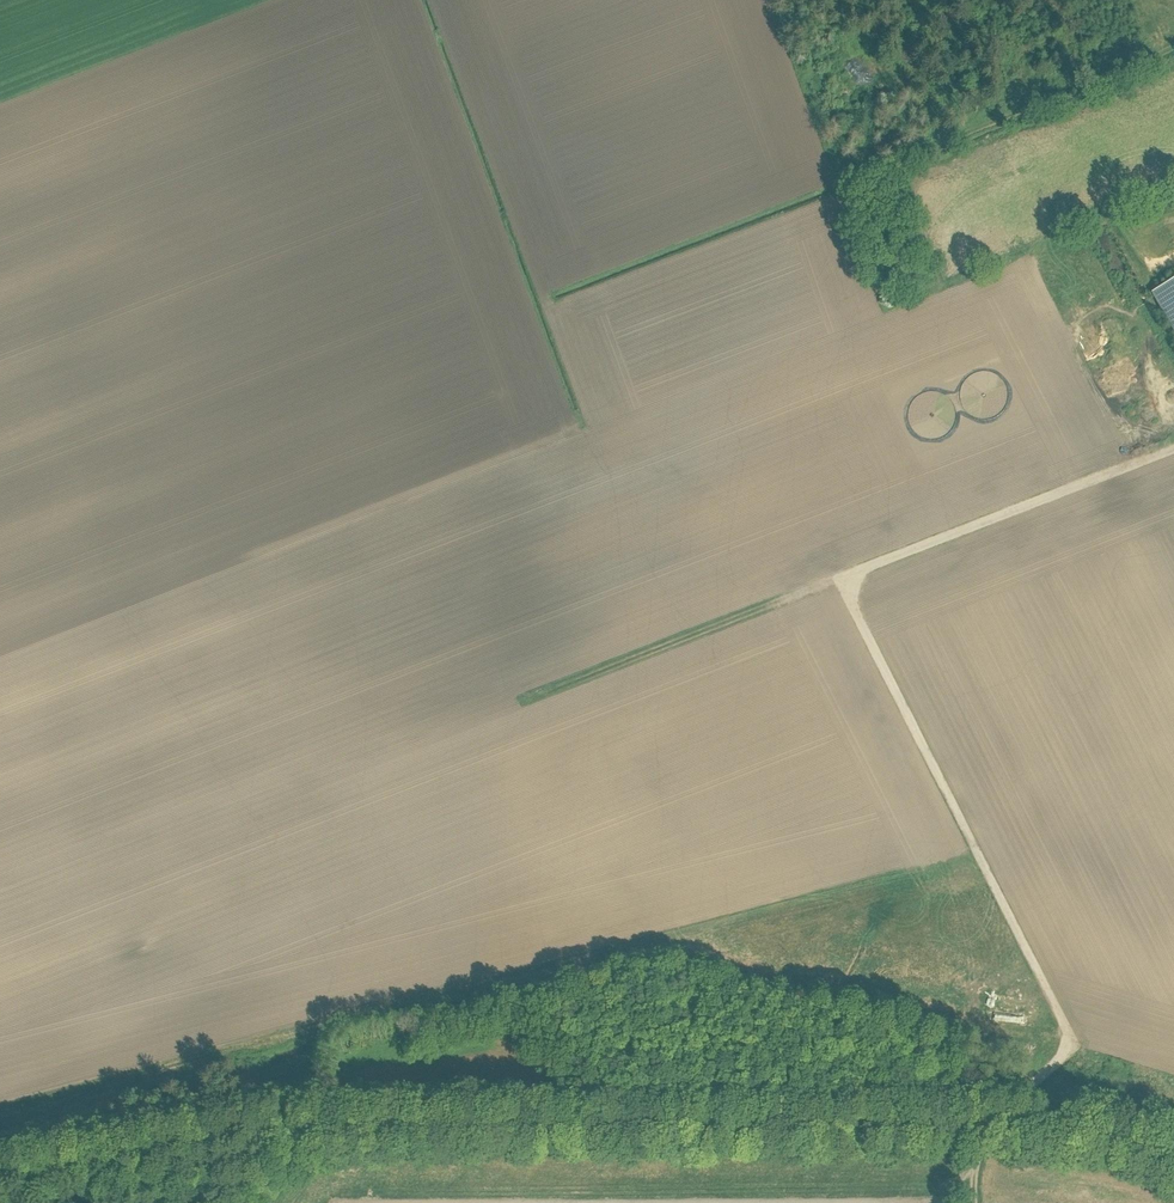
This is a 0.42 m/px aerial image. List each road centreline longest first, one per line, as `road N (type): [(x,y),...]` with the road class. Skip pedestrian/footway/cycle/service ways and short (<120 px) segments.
road 1 (track): [(300,1127),(1032,1121),(1173,1154)]
road 2 (track): [(1173,53),(848,176)]
road 3 (track): [(0,1180),(300,1127)]

